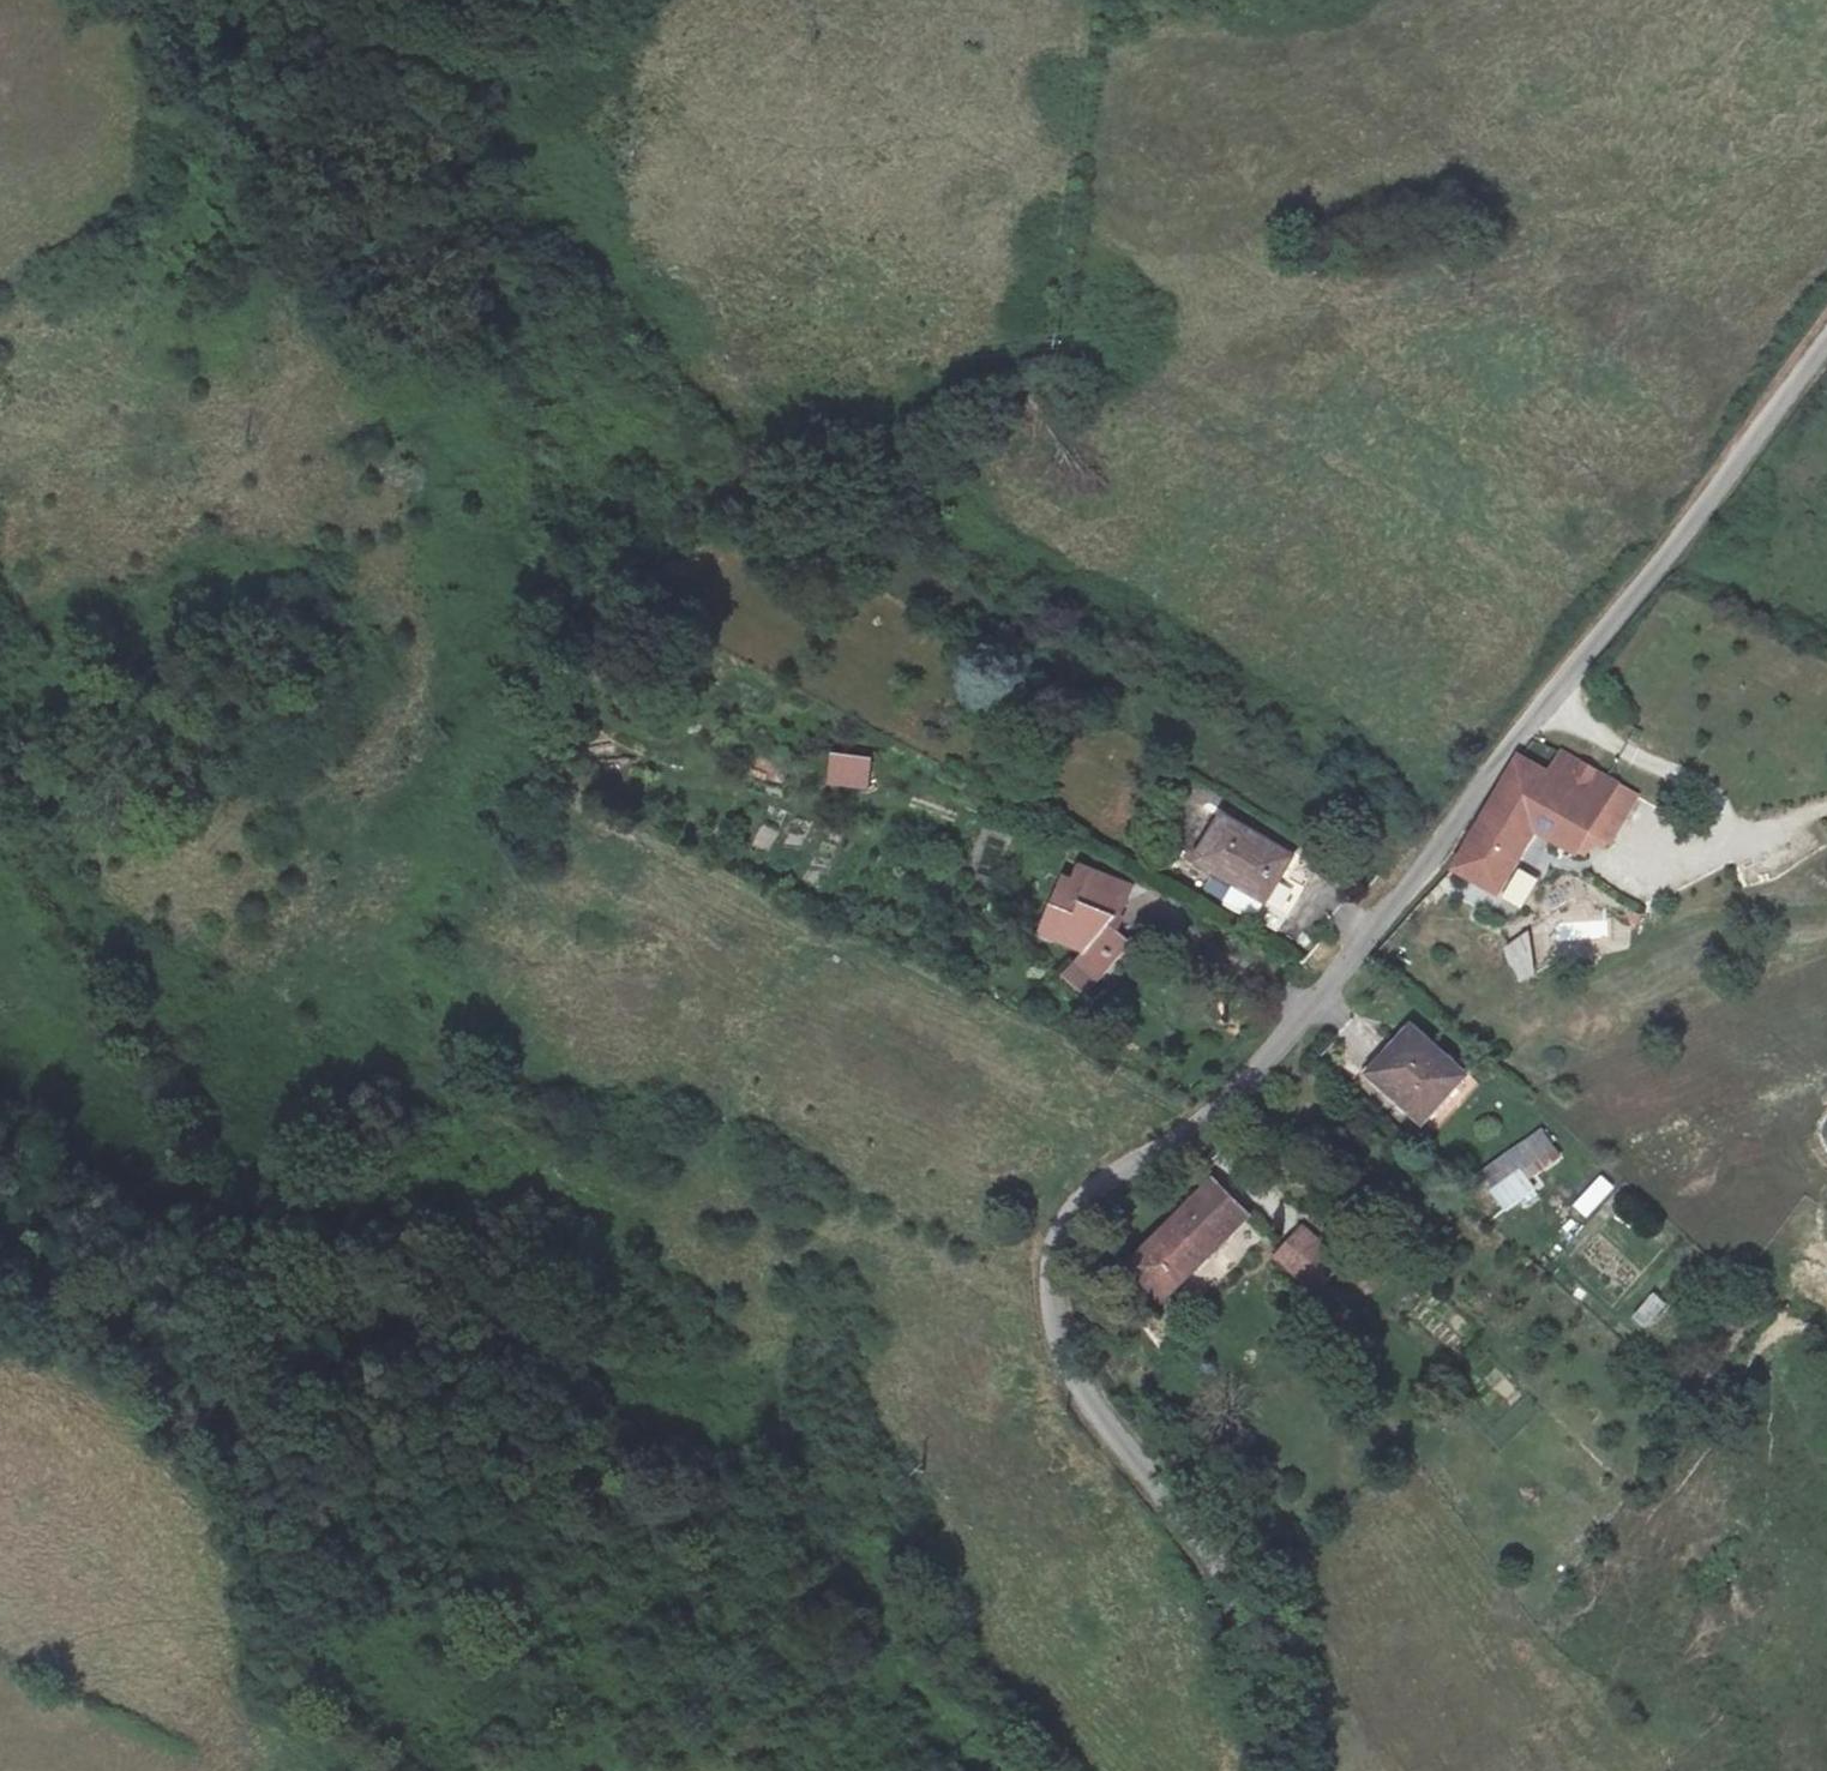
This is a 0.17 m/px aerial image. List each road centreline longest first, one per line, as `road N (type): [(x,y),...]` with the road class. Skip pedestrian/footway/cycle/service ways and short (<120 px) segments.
road 1 (unclassified): [(1826,345),(1261,1056),(1059,1211),(1041,1272),(1053,1366),(1146,1484),(1225,1627),(1223,1747),(1231,1770)]

